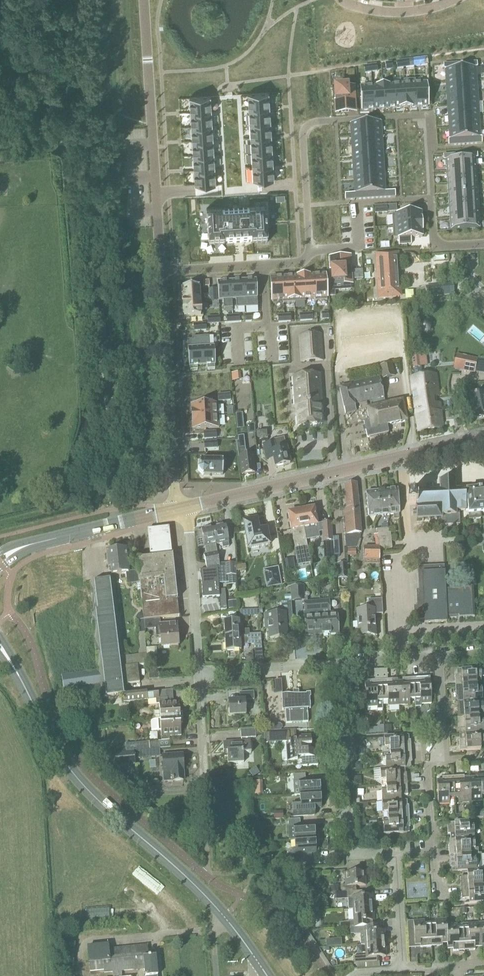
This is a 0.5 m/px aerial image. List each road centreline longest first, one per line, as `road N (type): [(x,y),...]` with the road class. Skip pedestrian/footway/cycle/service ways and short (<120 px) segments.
road 1 (residential): [(160,273),(295,264),(312,252),(302,138),(314,122),(427,115),(429,151)]
road 2 (secondary): [(223,918),(72,779),(0,643)]
road 3 (tertiary): [(181,507),(483,437)]
road 4 (residential): [(338,666),(346,853),(399,851)]
road 5 (residential): [(181,507),(160,273)]
road 6 (tertiary): [(0,560),(35,543),(181,507)]
road 7 (residential): [(160,273),(151,90)]
road 8 (residential): [(199,676),(189,527),(181,507)]
road 9 (residential): [(199,676),(338,666)]
road 10 (residential): [(429,764),(428,750),(444,749),(440,659)]

